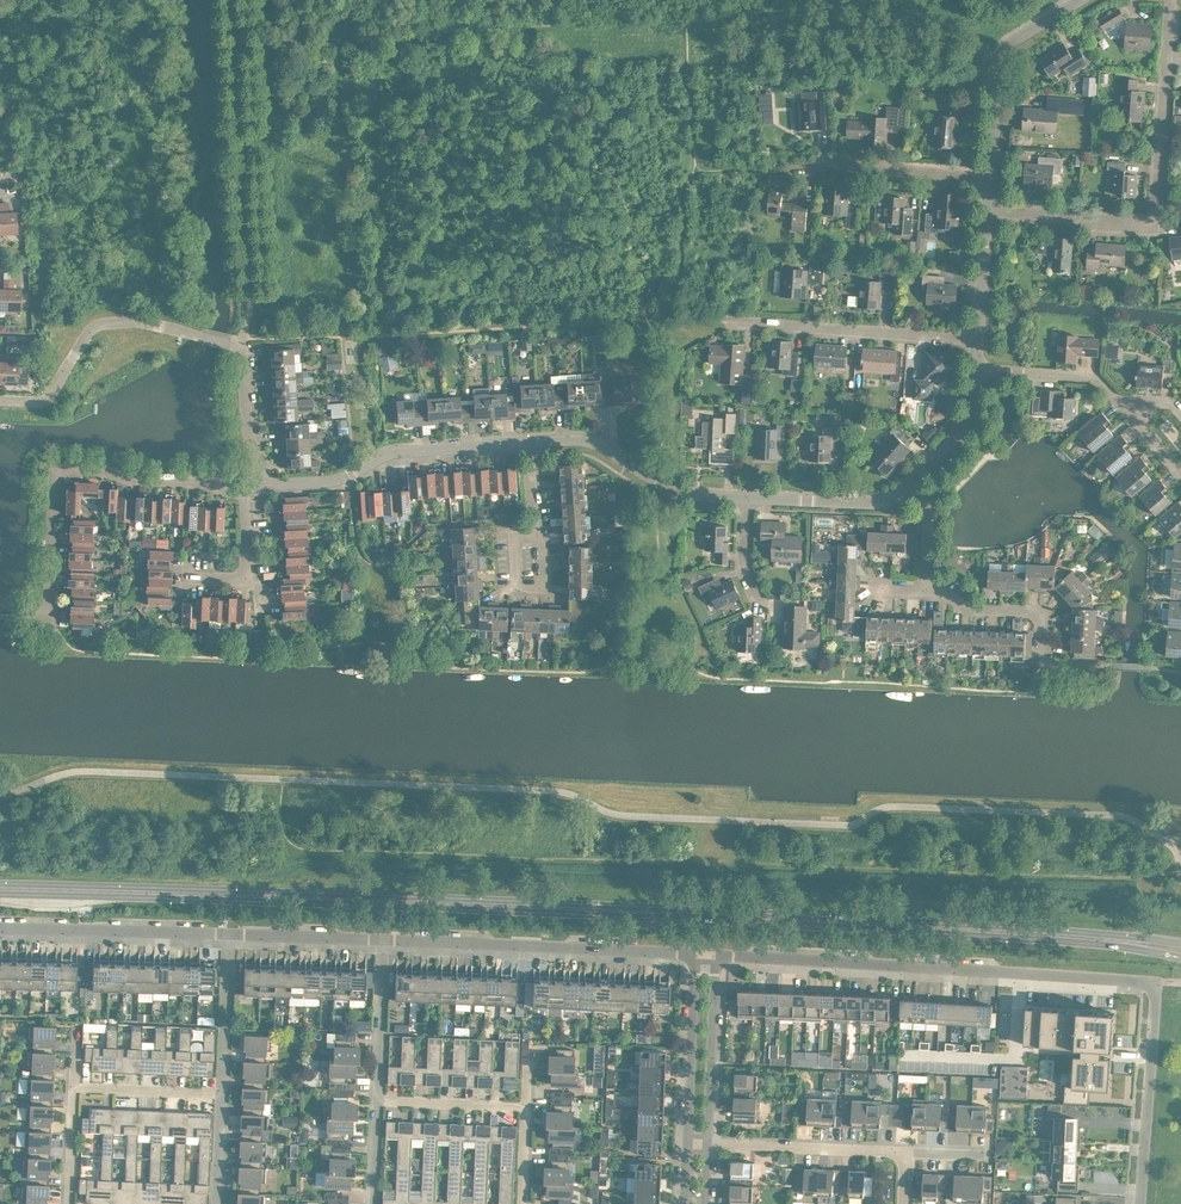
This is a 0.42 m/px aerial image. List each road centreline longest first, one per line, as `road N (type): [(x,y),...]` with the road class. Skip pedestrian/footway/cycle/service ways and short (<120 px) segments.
road 1 (secondary): [(0,894),(999,935),(1180,958)]
road 2 (secondary): [(1180,943),(999,925),(483,898),(0,884)]
road 3 (residential): [(1140,1203),(1158,982),(715,955)]
road 4 (residential): [(267,481),(250,425),(248,360),(236,344),(111,322),(93,328),(47,397),(0,400)]
road 5 (residential): [(990,219),(1106,226),(1148,222),(1162,208),(1173,0)]
road 6 (residential): [(50,622),(59,478),(86,473),(248,495)]
road 7 (residential): [(696,954),(382,941)]
road 8 (residential): [(531,443),(397,453),(334,480),(267,481)]
road 9 (residential): [(980,341),(731,323)]
road 10 (residential): [(228,935),(0,930)]
road 11 (residential): [(765,168),(990,179)]
road 12 (residential): [(1084,0),(999,56),(990,179)]
road 13 (residential): [(738,497),(672,490),(612,449),(583,441),(531,443)]
road 14 (residential): [(930,594),(945,594),(970,612),(1044,615),(1043,663),(1088,664)]
road 15 (residential): [(707,1144),(908,1153)]
road 16 (residential): [(707,1144),(715,955)]
road 17 (residential): [(696,954),(688,1143)]
road 18 (residential): [(912,486),(868,506),(738,497)]
road 19 (residential): [(376,1103),(382,941)]
road 20 (residential): [(222,1095),(228,935)]
road 21 (residential): [(382,941),(228,935)]
road 22 (residential): [(1120,404),(1092,378),(979,369)]
road 23 (residential): [(527,1109),(376,1103)]
road 24 (residential): [(74,1086),(222,1095)]
road 25 (residential): [(979,369),(964,415),(912,486)]
road 26 (residential): [(990,219),(980,341)]

